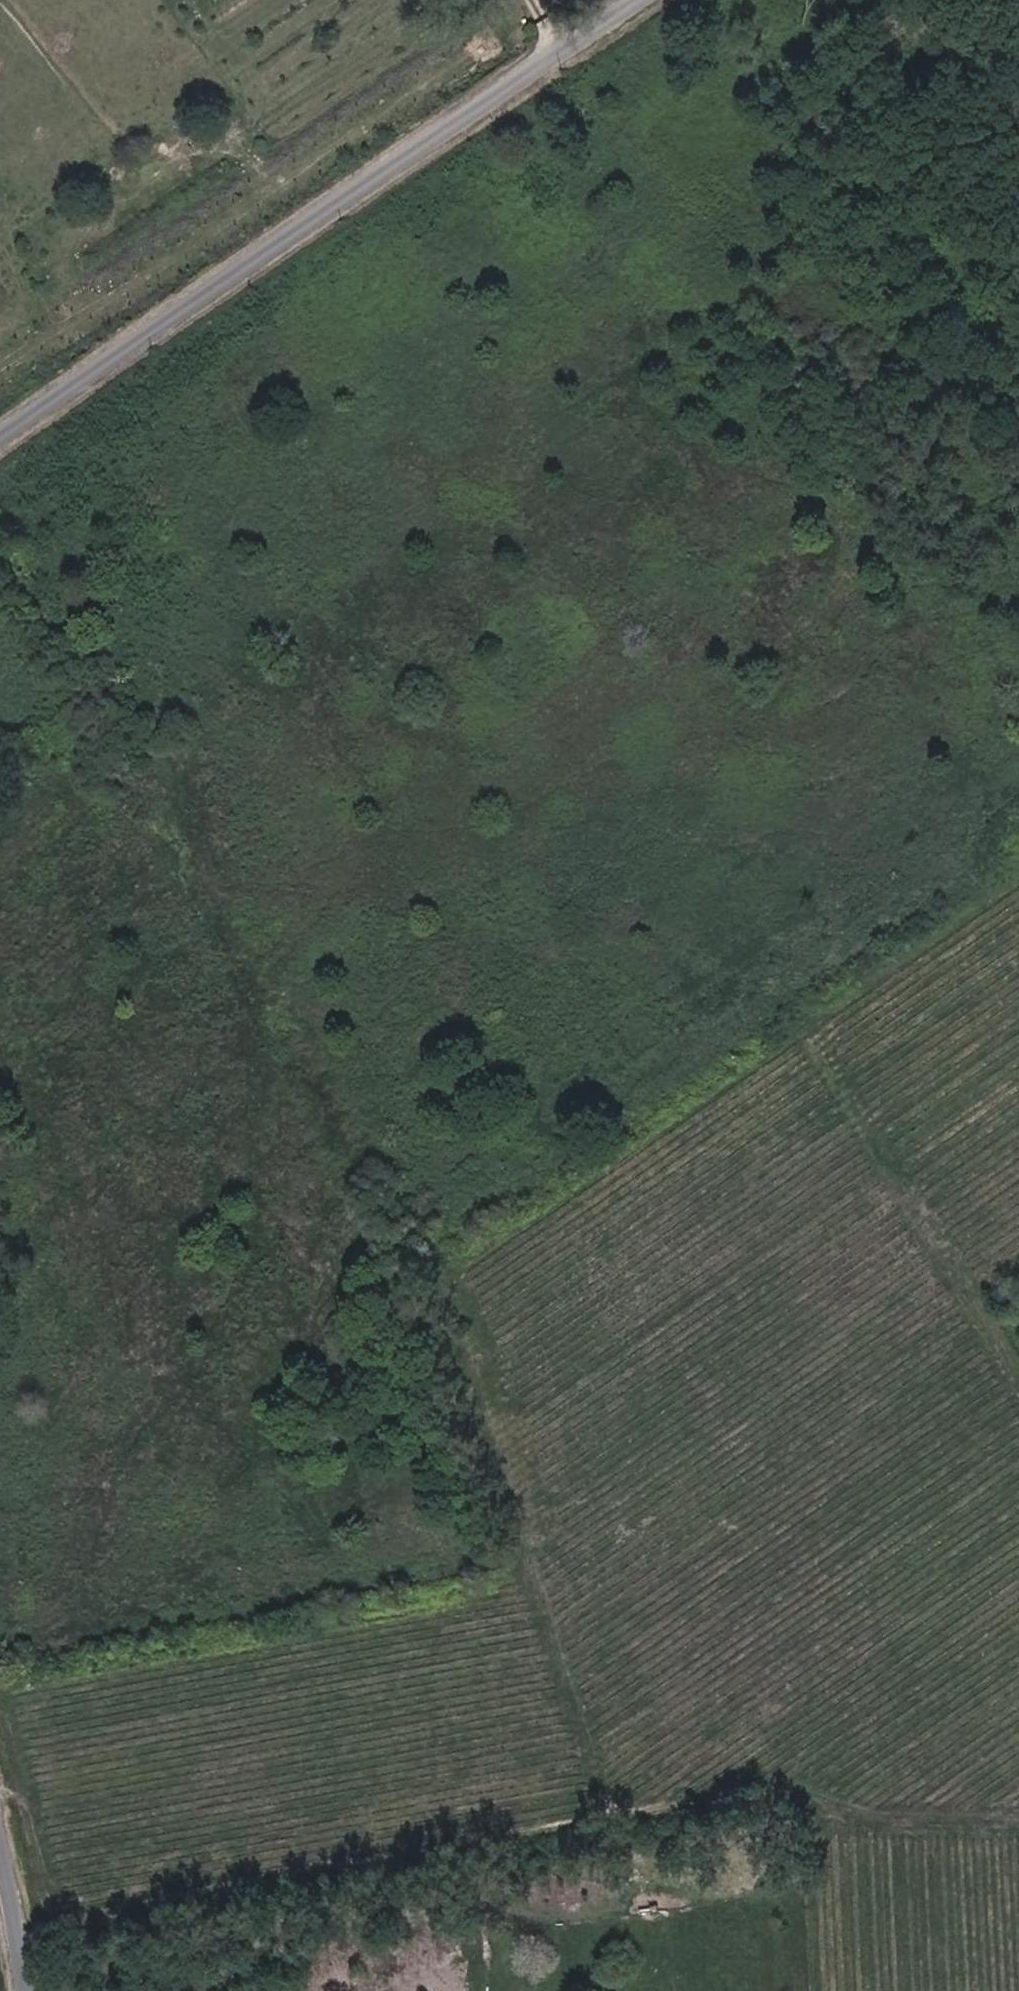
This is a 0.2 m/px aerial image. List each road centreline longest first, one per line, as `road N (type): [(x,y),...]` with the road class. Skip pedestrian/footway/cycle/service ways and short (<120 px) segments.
road 1 (residential): [(0,425),(632,0)]
road 2 (unclassified): [(0,1859),(25,1990)]

